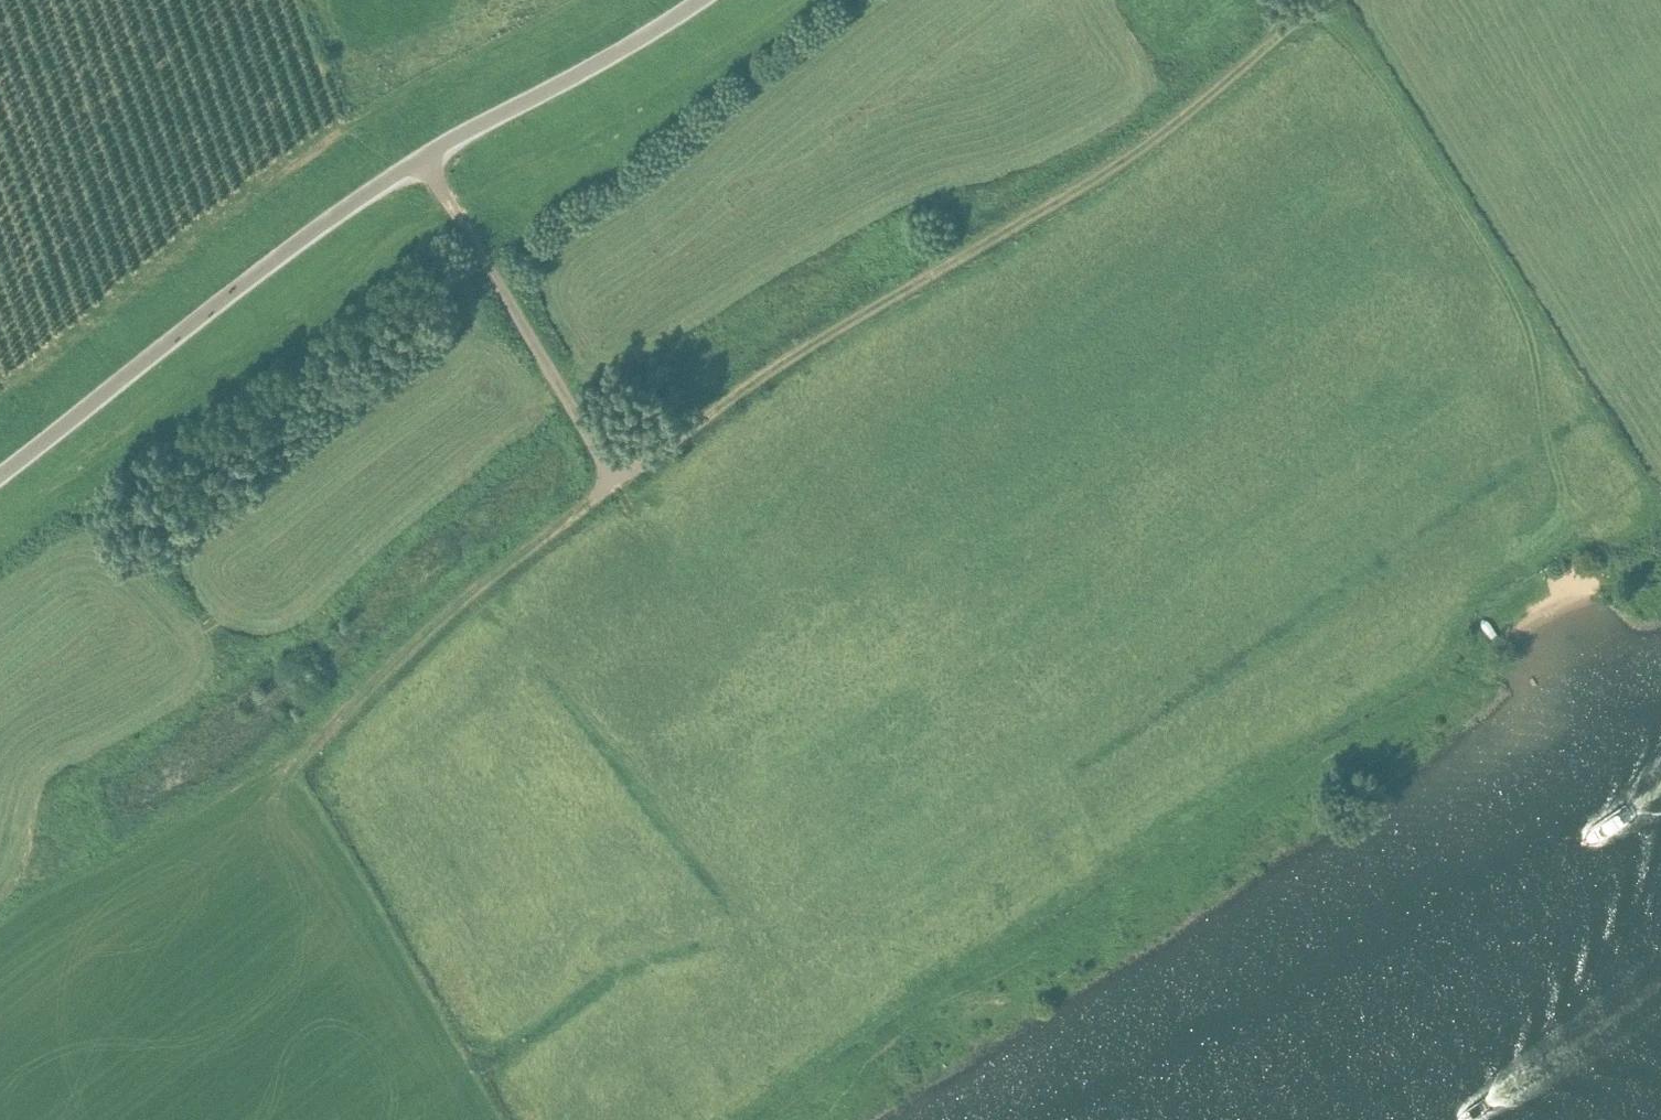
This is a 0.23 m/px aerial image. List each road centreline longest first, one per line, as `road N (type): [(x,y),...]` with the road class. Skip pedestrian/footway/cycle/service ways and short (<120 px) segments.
road 1 (track): [(316,744),(445,619),(612,481),(805,351),(1101,173),(1325,0)]
road 2 (unclassified): [(0,483),(273,267),(429,157)]
road 3 (unclassified): [(429,157),(612,481)]
road 4 (unclassified): [(429,157),(606,61),(698,0)]

